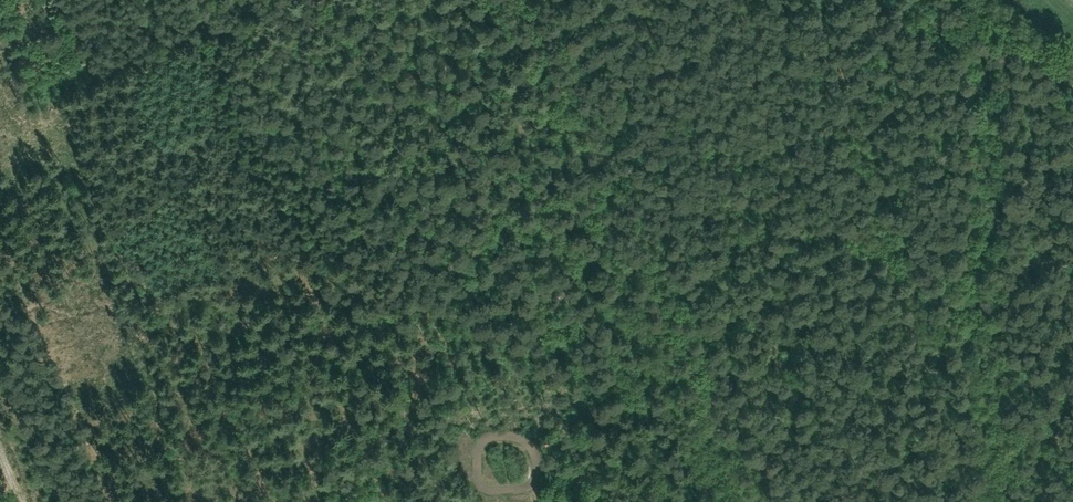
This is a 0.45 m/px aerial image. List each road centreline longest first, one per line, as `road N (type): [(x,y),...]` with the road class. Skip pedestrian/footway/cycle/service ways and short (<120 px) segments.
road 1 (unclassified): [(973,0),(1072,84)]

